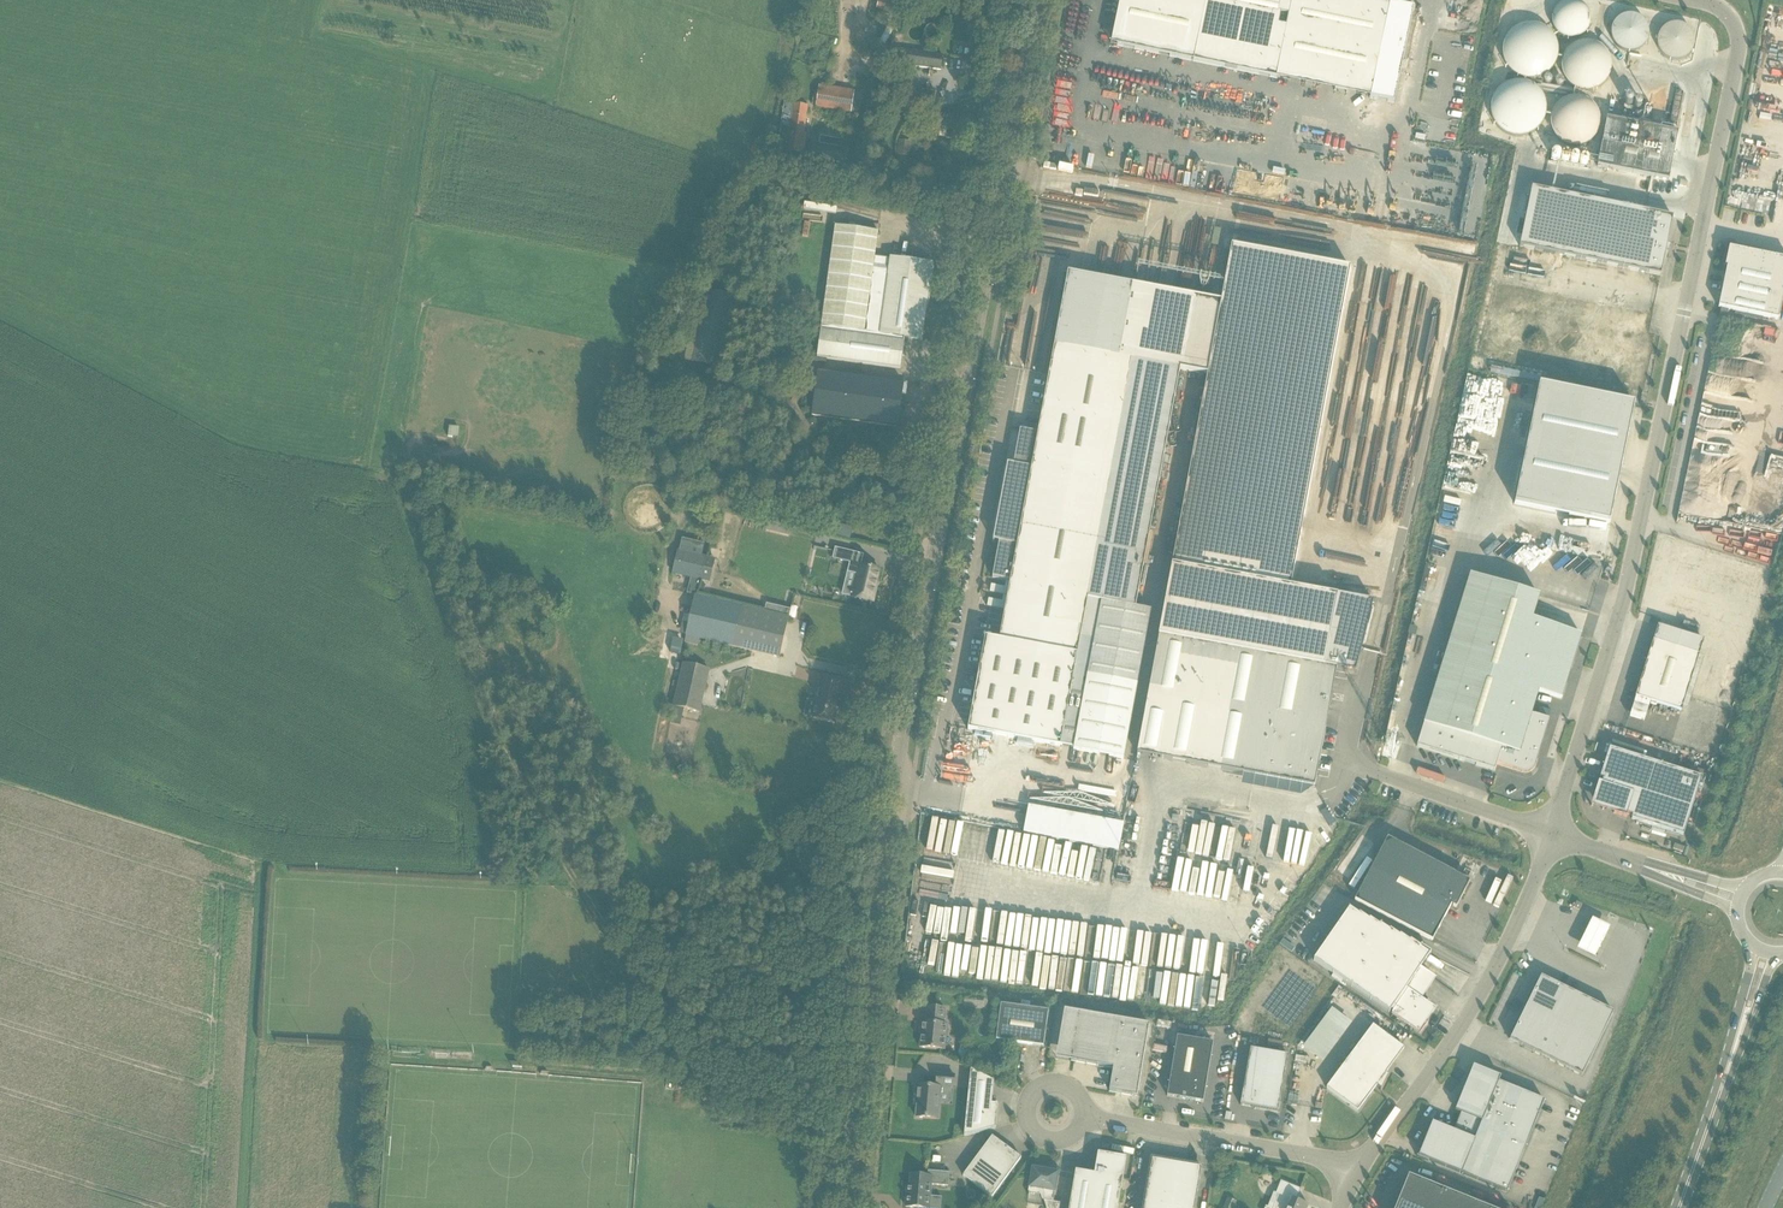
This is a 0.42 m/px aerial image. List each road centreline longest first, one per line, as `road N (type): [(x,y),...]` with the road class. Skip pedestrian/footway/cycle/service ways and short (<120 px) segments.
road 1 (tertiary): [(847,1207),(890,817),(1041,0)]
road 2 (unclassified): [(1553,836),(1624,608),(1739,48),(1728,16),(1687,0)]
road 3 (unclassified): [(1357,1172),(1461,1034),(1501,965),(1553,836)]
road 4 (unclassified): [(1357,1172),(1311,1156),(1085,1119)]
road 5 (primary): [(1679,1207),(1738,1037)]
road 6 (unclassified): [(1085,1119),(1072,1090),(1046,1087),(1027,1115),(1038,1137)]

